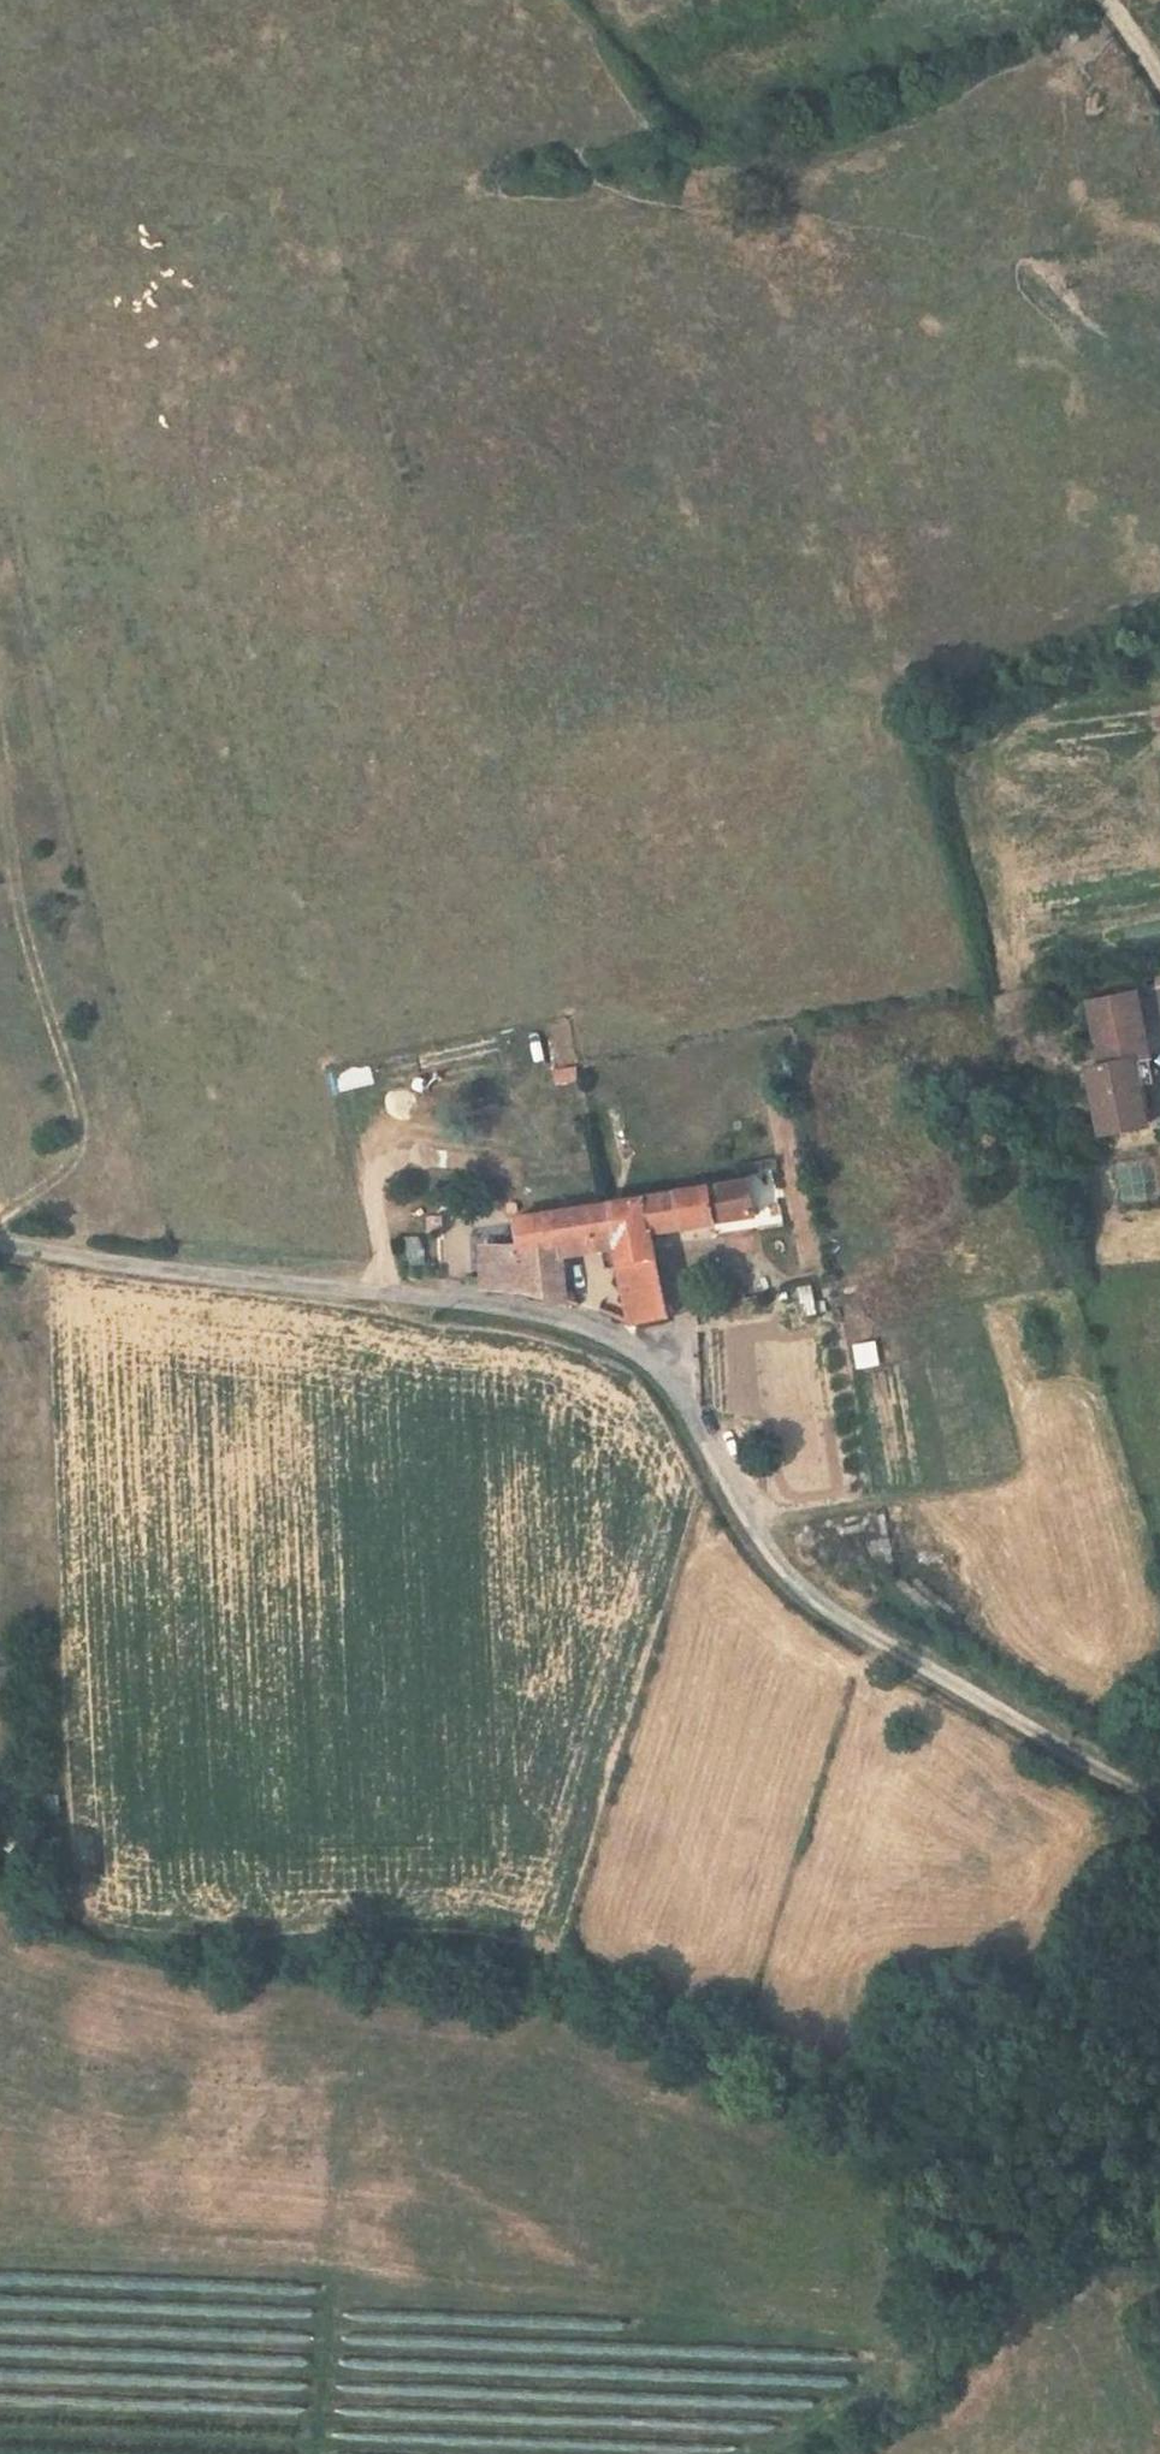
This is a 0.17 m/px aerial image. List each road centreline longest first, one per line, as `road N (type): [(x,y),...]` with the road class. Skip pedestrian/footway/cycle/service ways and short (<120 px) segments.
road 1 (residential): [(0,1243),(564,1313),(643,1344),(671,1378)]
road 2 (track): [(671,1378),(764,1548),(809,1596),(1159,1803)]

